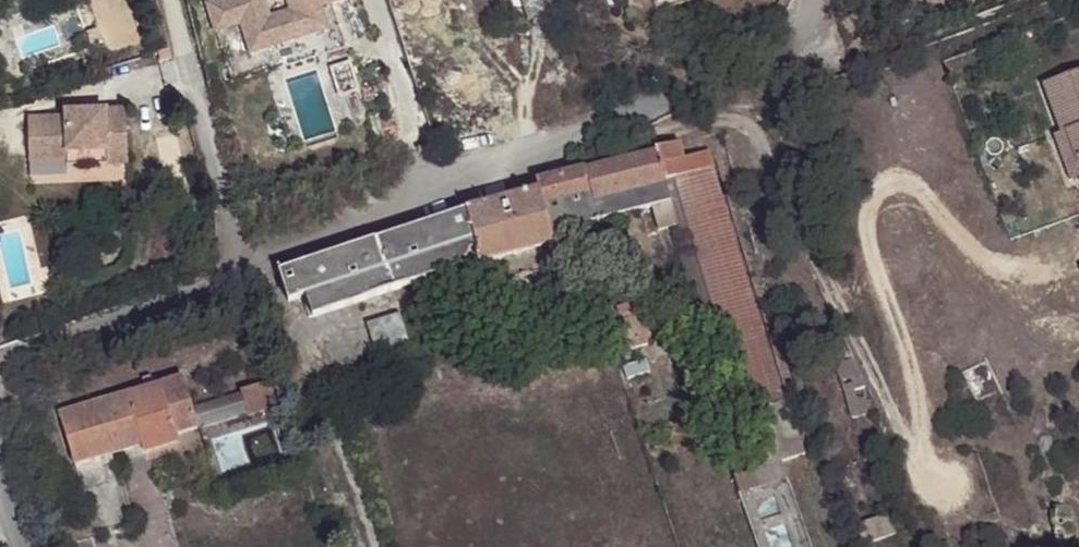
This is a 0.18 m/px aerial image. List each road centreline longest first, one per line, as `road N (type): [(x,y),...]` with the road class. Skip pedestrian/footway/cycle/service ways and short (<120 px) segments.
road 1 (residential): [(0,359),(237,276),(276,249),(439,182),(610,128),(764,56),(815,20)]

